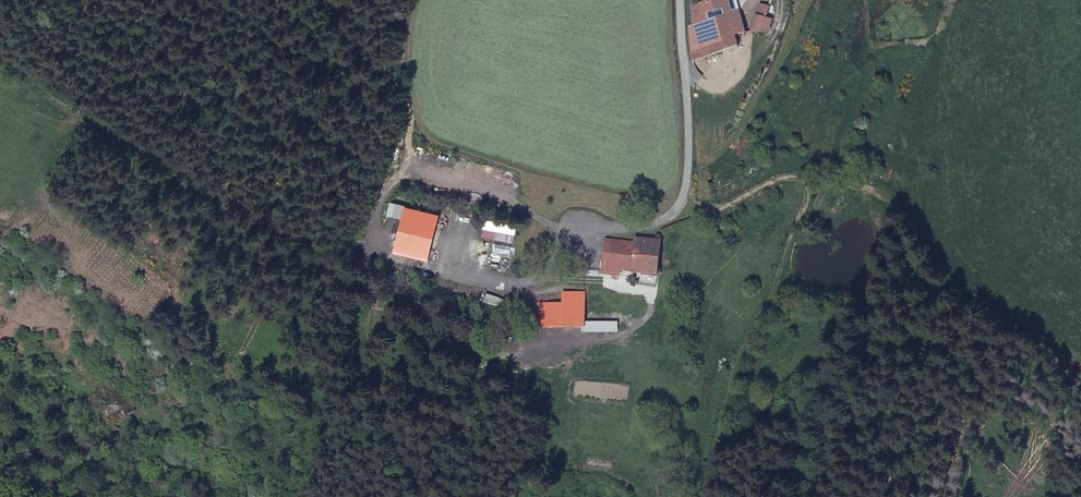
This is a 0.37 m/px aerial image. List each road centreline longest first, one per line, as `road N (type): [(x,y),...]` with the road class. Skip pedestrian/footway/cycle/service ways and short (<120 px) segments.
road 1 (track): [(698,496),(747,320),(788,227),(816,199),(803,176),(759,184),(708,223),(688,176)]
road 2 (unclassified): [(688,176),(679,0)]

